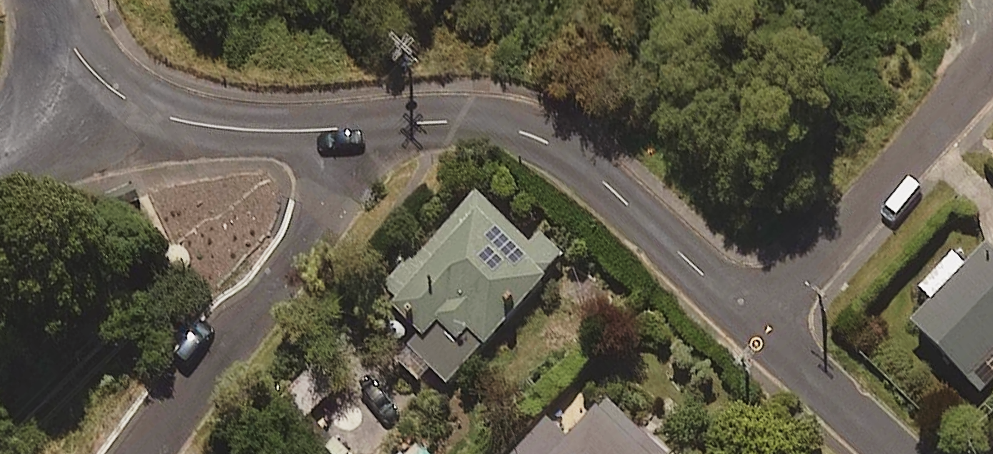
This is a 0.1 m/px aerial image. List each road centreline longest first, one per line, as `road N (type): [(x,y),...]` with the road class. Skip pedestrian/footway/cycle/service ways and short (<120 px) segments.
road 1 (residential): [(363,127),(458,118),(526,127),(554,141),(756,322)]
road 2 (residential): [(142,453),(326,206),(363,127)]
road 3 (residential): [(756,322),(992,61)]
road 4 (residential): [(142,112),(235,129),(363,127)]
road 5 (residential): [(756,322),(901,453)]
road 6 (residential): [(0,165),(142,112)]
road 7 (residential): [(51,0),(95,75),(142,112)]

